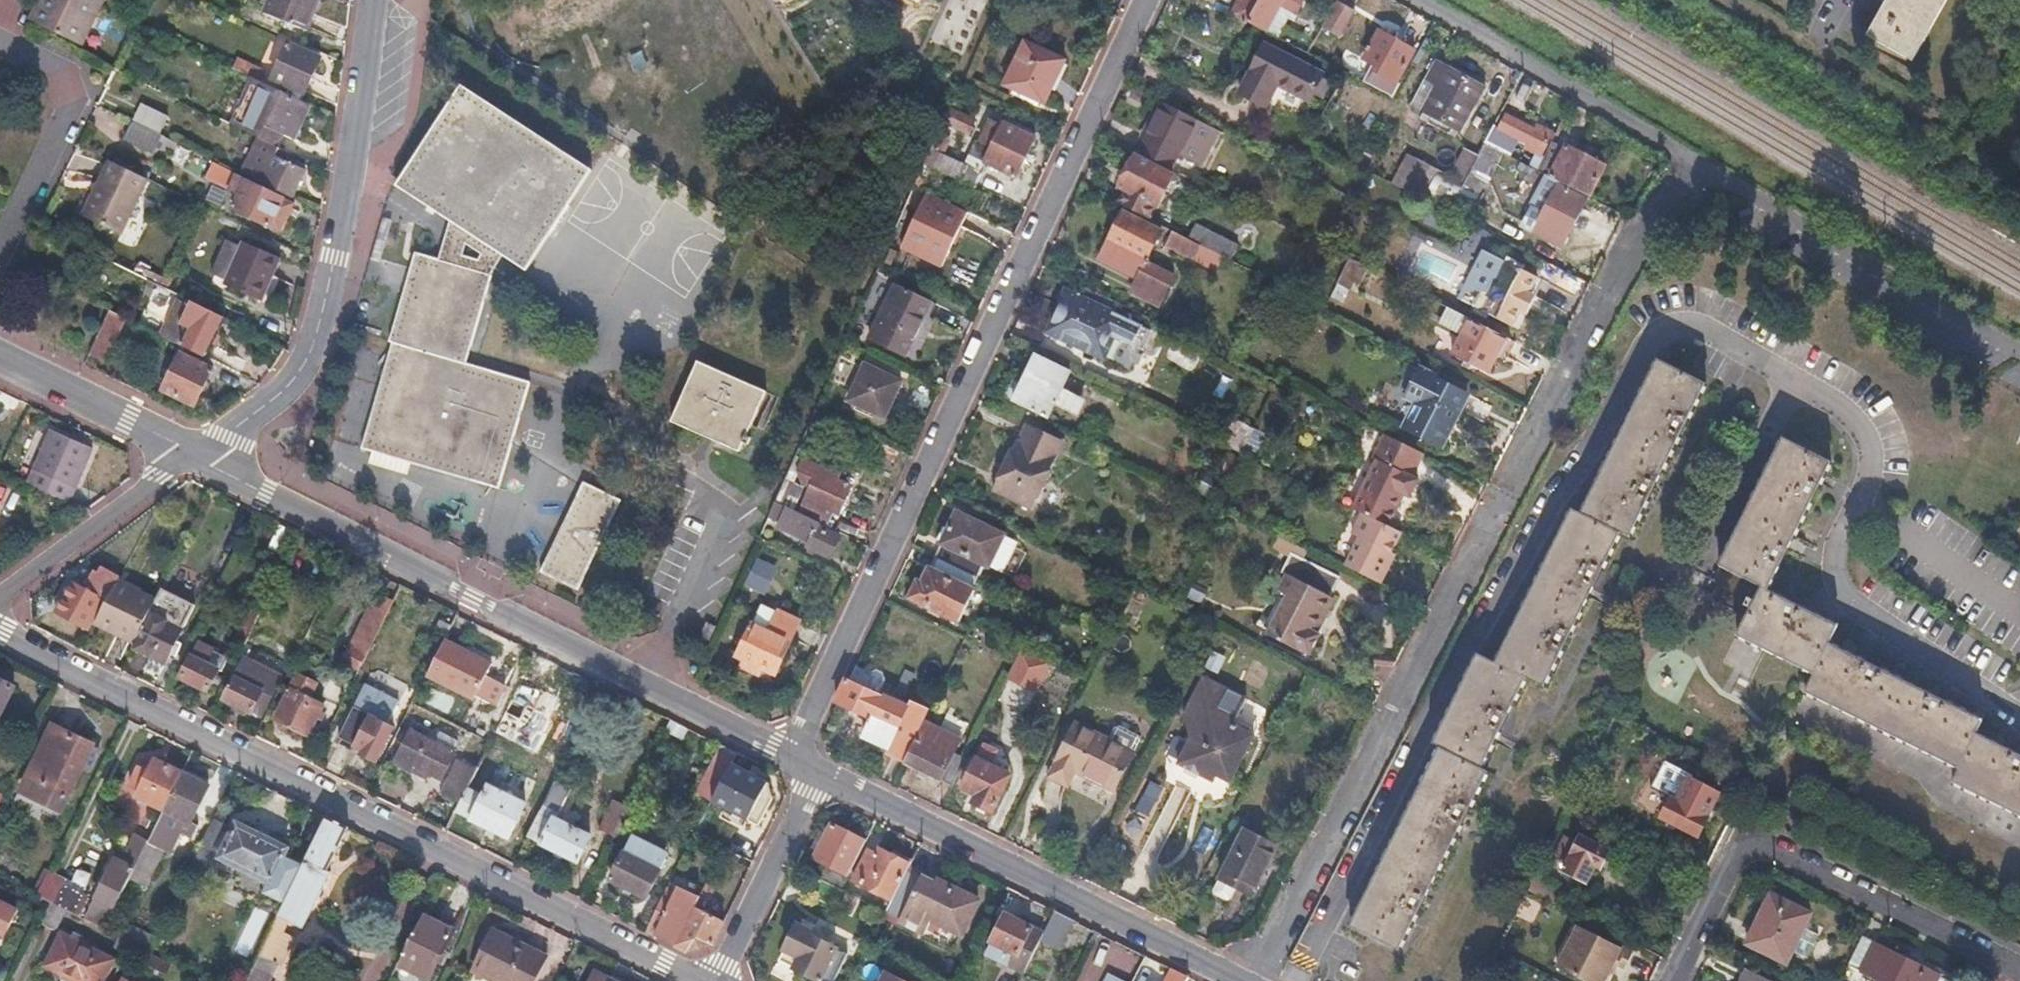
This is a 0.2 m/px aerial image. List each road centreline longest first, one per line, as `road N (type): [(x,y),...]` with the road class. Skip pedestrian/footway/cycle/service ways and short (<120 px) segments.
road 1 (residential): [(1682,151),(1260,980)]
road 2 (residential): [(1144,0),(794,759)]
road 3 (residential): [(696,980),(0,630)]
road 4 (residential): [(195,455),(794,759)]
road 5 (residential): [(817,770),(1240,980)]
road 6 (residential): [(1676,980),(1747,833),(2019,971)]
road 7 (residential): [(2019,347),(1682,151)]
road 8 (residential): [(310,353),(335,257),(372,0)]
road 9 (residential): [(1682,151),(1422,0)]
road 10 (residential): [(0,43),(52,68),(69,115),(0,253)]
road 11 (residential): [(195,455),(0,598)]
road 12 (residential): [(716,980),(817,770)]
road 13 (residential): [(0,357),(195,455)]
road 14 (residential): [(310,353),(292,382),(195,455)]

